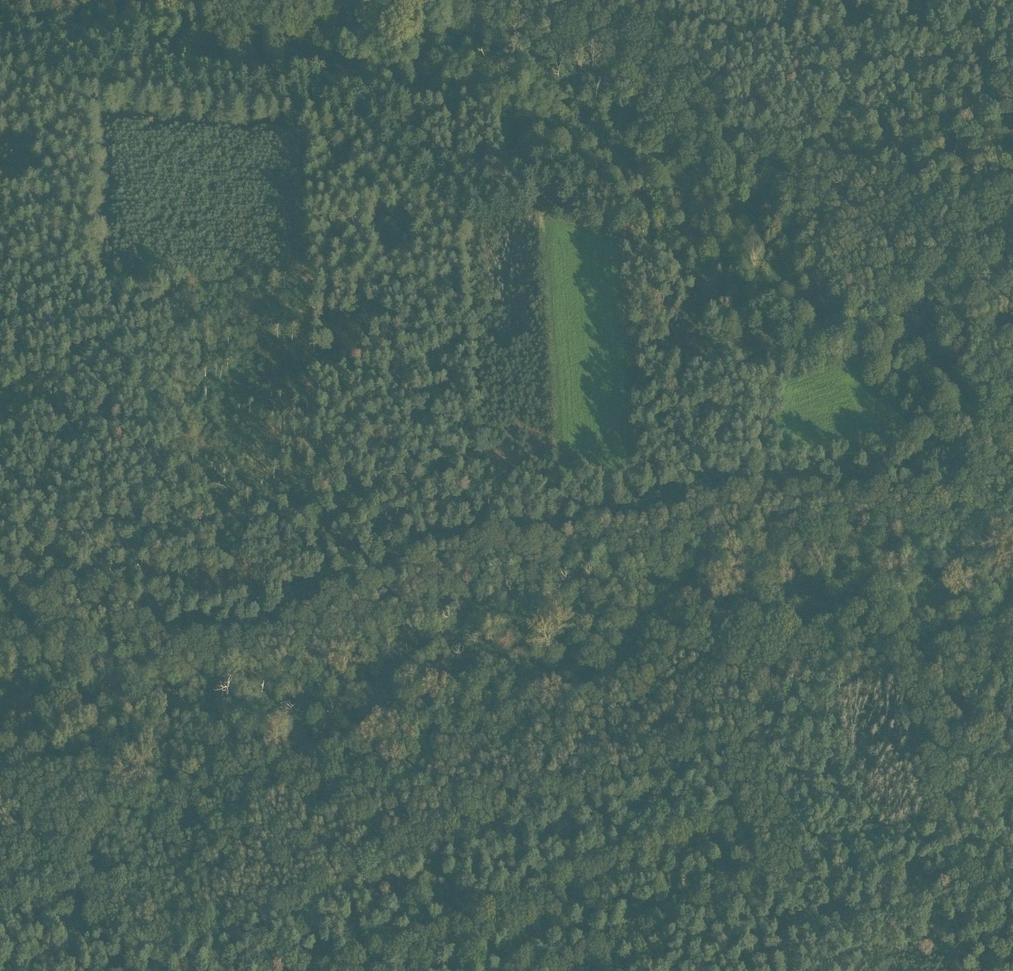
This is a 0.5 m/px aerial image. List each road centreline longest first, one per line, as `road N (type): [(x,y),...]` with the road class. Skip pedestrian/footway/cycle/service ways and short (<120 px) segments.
road 1 (track): [(648,478),(0,540)]
road 2 (track): [(964,434),(880,456),(648,478)]
road 3 (track): [(312,513),(304,293)]

